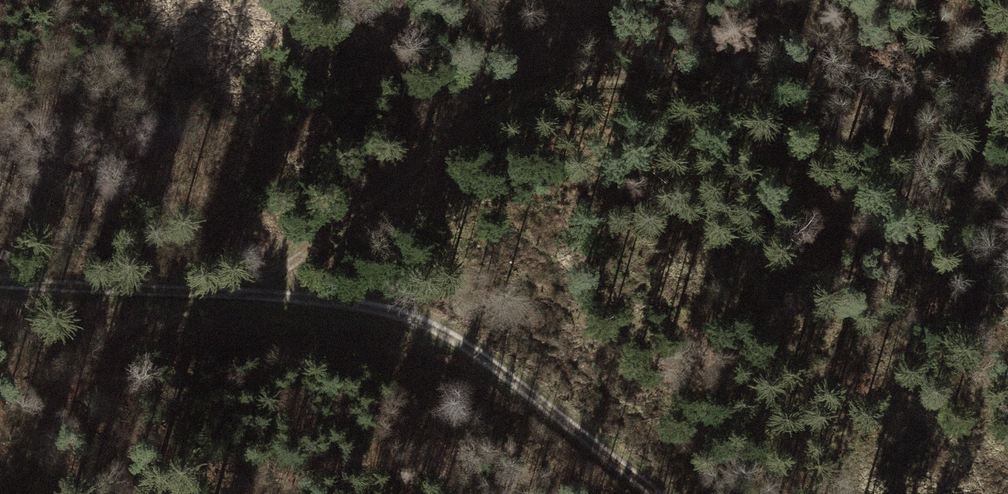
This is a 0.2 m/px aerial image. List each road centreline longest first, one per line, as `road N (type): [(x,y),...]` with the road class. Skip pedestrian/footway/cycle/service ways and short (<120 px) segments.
road 1 (track): [(1007,171),(676,87),(585,75),(500,102),(318,260),(235,299)]
road 2 (track): [(0,281),(94,294),(357,306),(436,323),(525,383),(657,493)]

